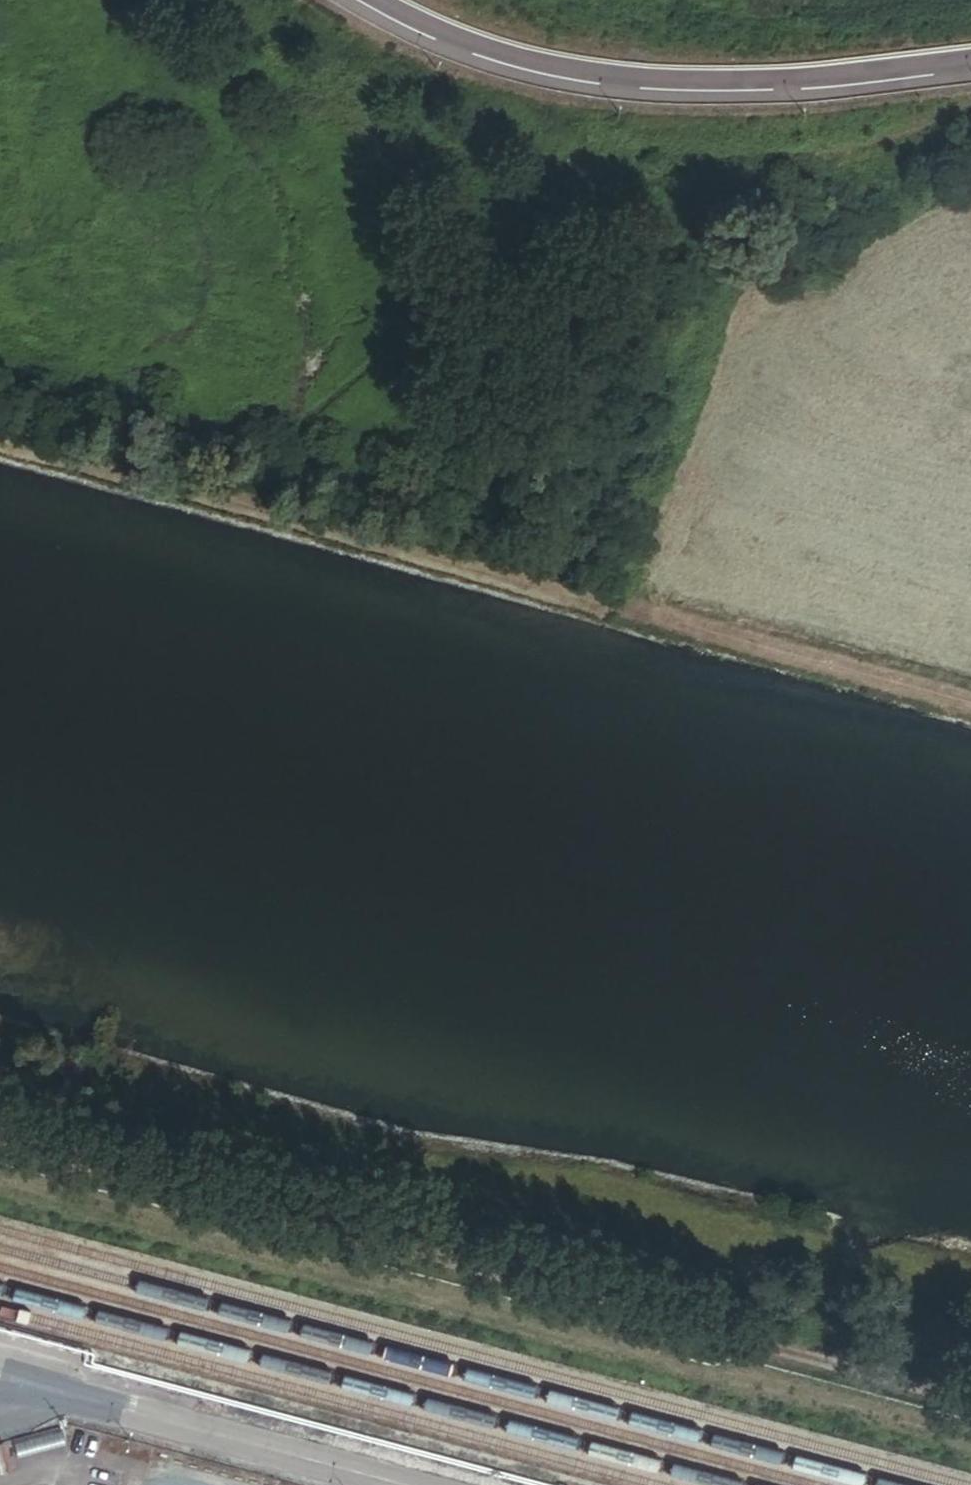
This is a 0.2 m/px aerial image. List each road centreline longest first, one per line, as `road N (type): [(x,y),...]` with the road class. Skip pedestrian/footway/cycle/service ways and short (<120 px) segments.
road 1 (track): [(0,1133),(970,1393)]
road 2 (motorway): [(375,0),(530,69),(645,91),(970,67)]

